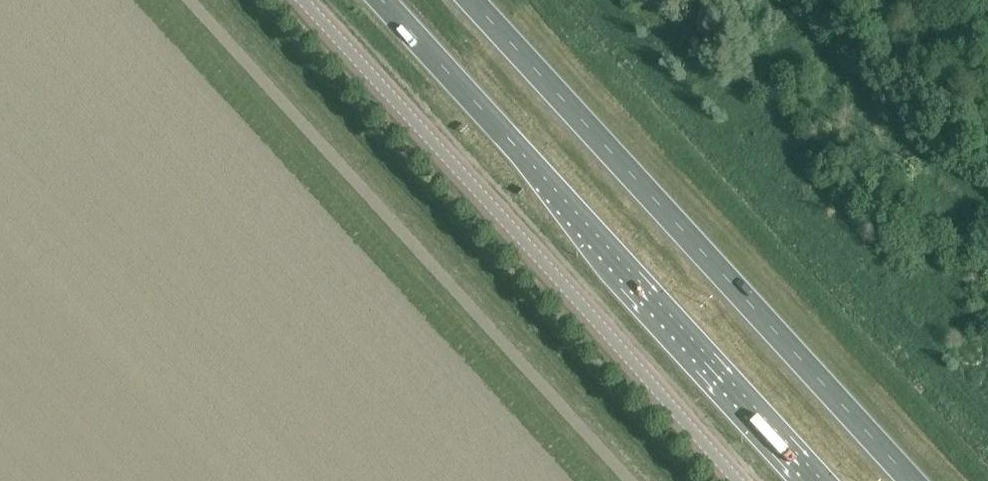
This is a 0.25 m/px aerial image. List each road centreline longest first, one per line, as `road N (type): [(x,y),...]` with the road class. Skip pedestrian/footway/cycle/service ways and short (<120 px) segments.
road 1 (unclassified): [(297,0),(738,480)]
road 2 (trunk): [(913,480),(472,0)]
road 3 (trunk): [(382,0),(822,480)]

